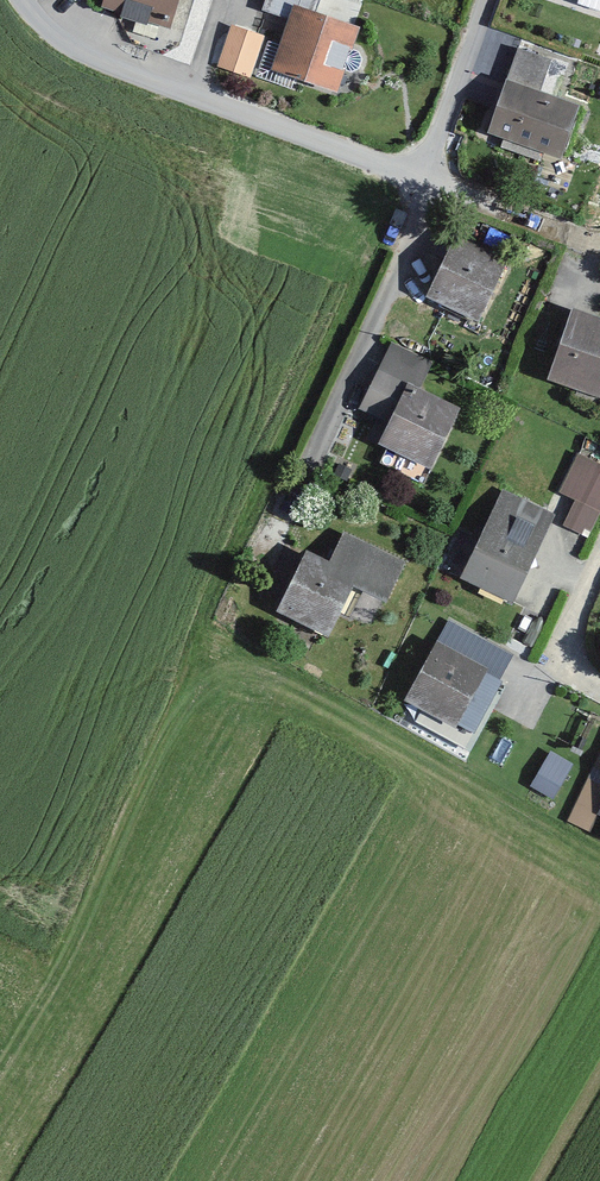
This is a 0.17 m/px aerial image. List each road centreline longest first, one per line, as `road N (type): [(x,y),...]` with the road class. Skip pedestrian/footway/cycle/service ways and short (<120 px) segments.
road 1 (residential): [(422,179),(92,57),(44,27),(23,0)]
road 2 (residential): [(260,563),(419,215),(422,179)]
road 3 (residential): [(422,179),(485,0)]
road 4 (residential): [(599,245),(422,179)]
road 5 (residential): [(599,697),(576,684),(562,663),(562,638),(599,559)]

